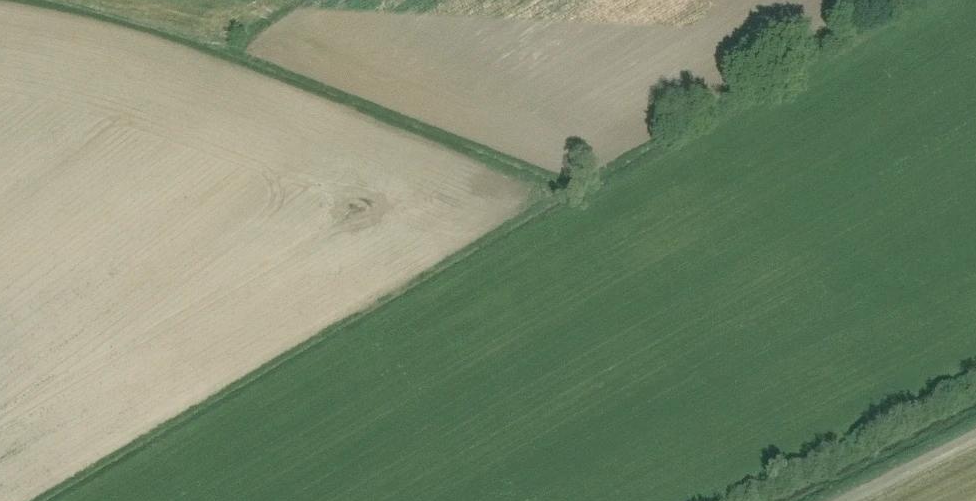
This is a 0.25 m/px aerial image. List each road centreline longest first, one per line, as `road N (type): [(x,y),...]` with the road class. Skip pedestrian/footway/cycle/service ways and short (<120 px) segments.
road 1 (unclassified): [(835,500),(975,431)]

